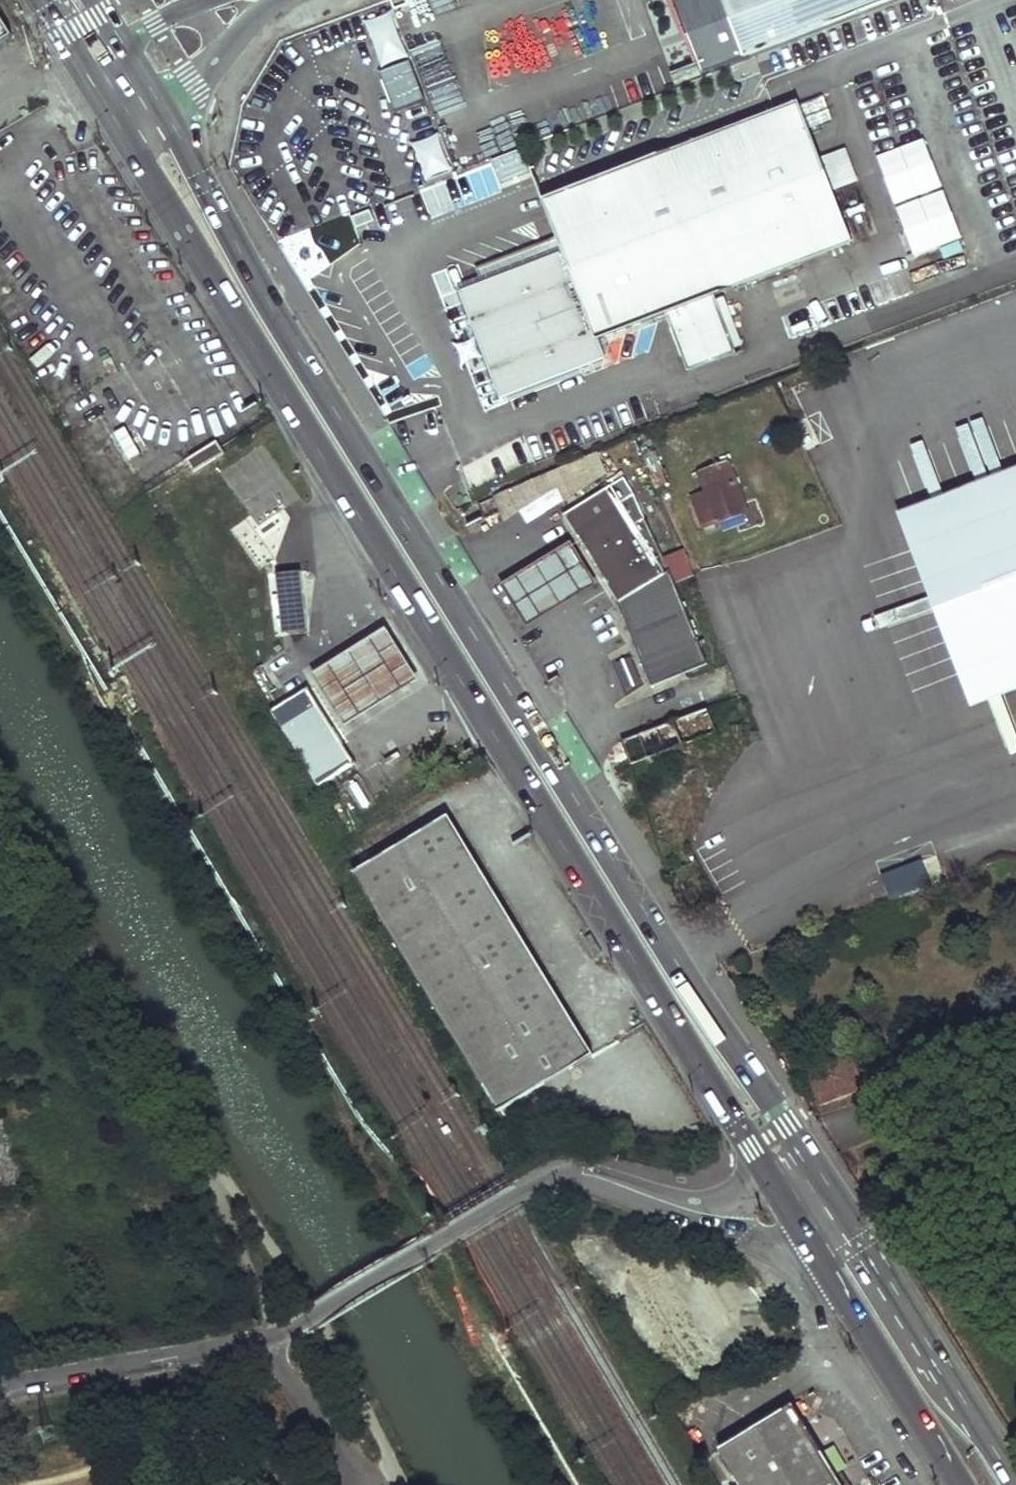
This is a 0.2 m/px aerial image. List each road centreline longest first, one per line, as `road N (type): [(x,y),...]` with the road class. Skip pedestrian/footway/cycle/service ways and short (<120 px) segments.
road 1 (primary): [(830,1182),(679,966),(434,572),(259,287),(161,101)]
road 2 (primary): [(117,112),(770,1178)]
road 3 (residential): [(681,1207),(597,1178),(559,1177),(299,1326)]
road 4 (primary): [(1014,1484),(841,1199)]
road 5 (primary): [(810,1244),(963,1484)]
road 6 (residential): [(0,1389),(269,1338)]
road 7 (residential): [(355,1484),(269,1338)]
road 8 (tertiary): [(161,101),(276,0)]
road 9 (residential): [(681,1207),(741,1236),(810,1244)]

